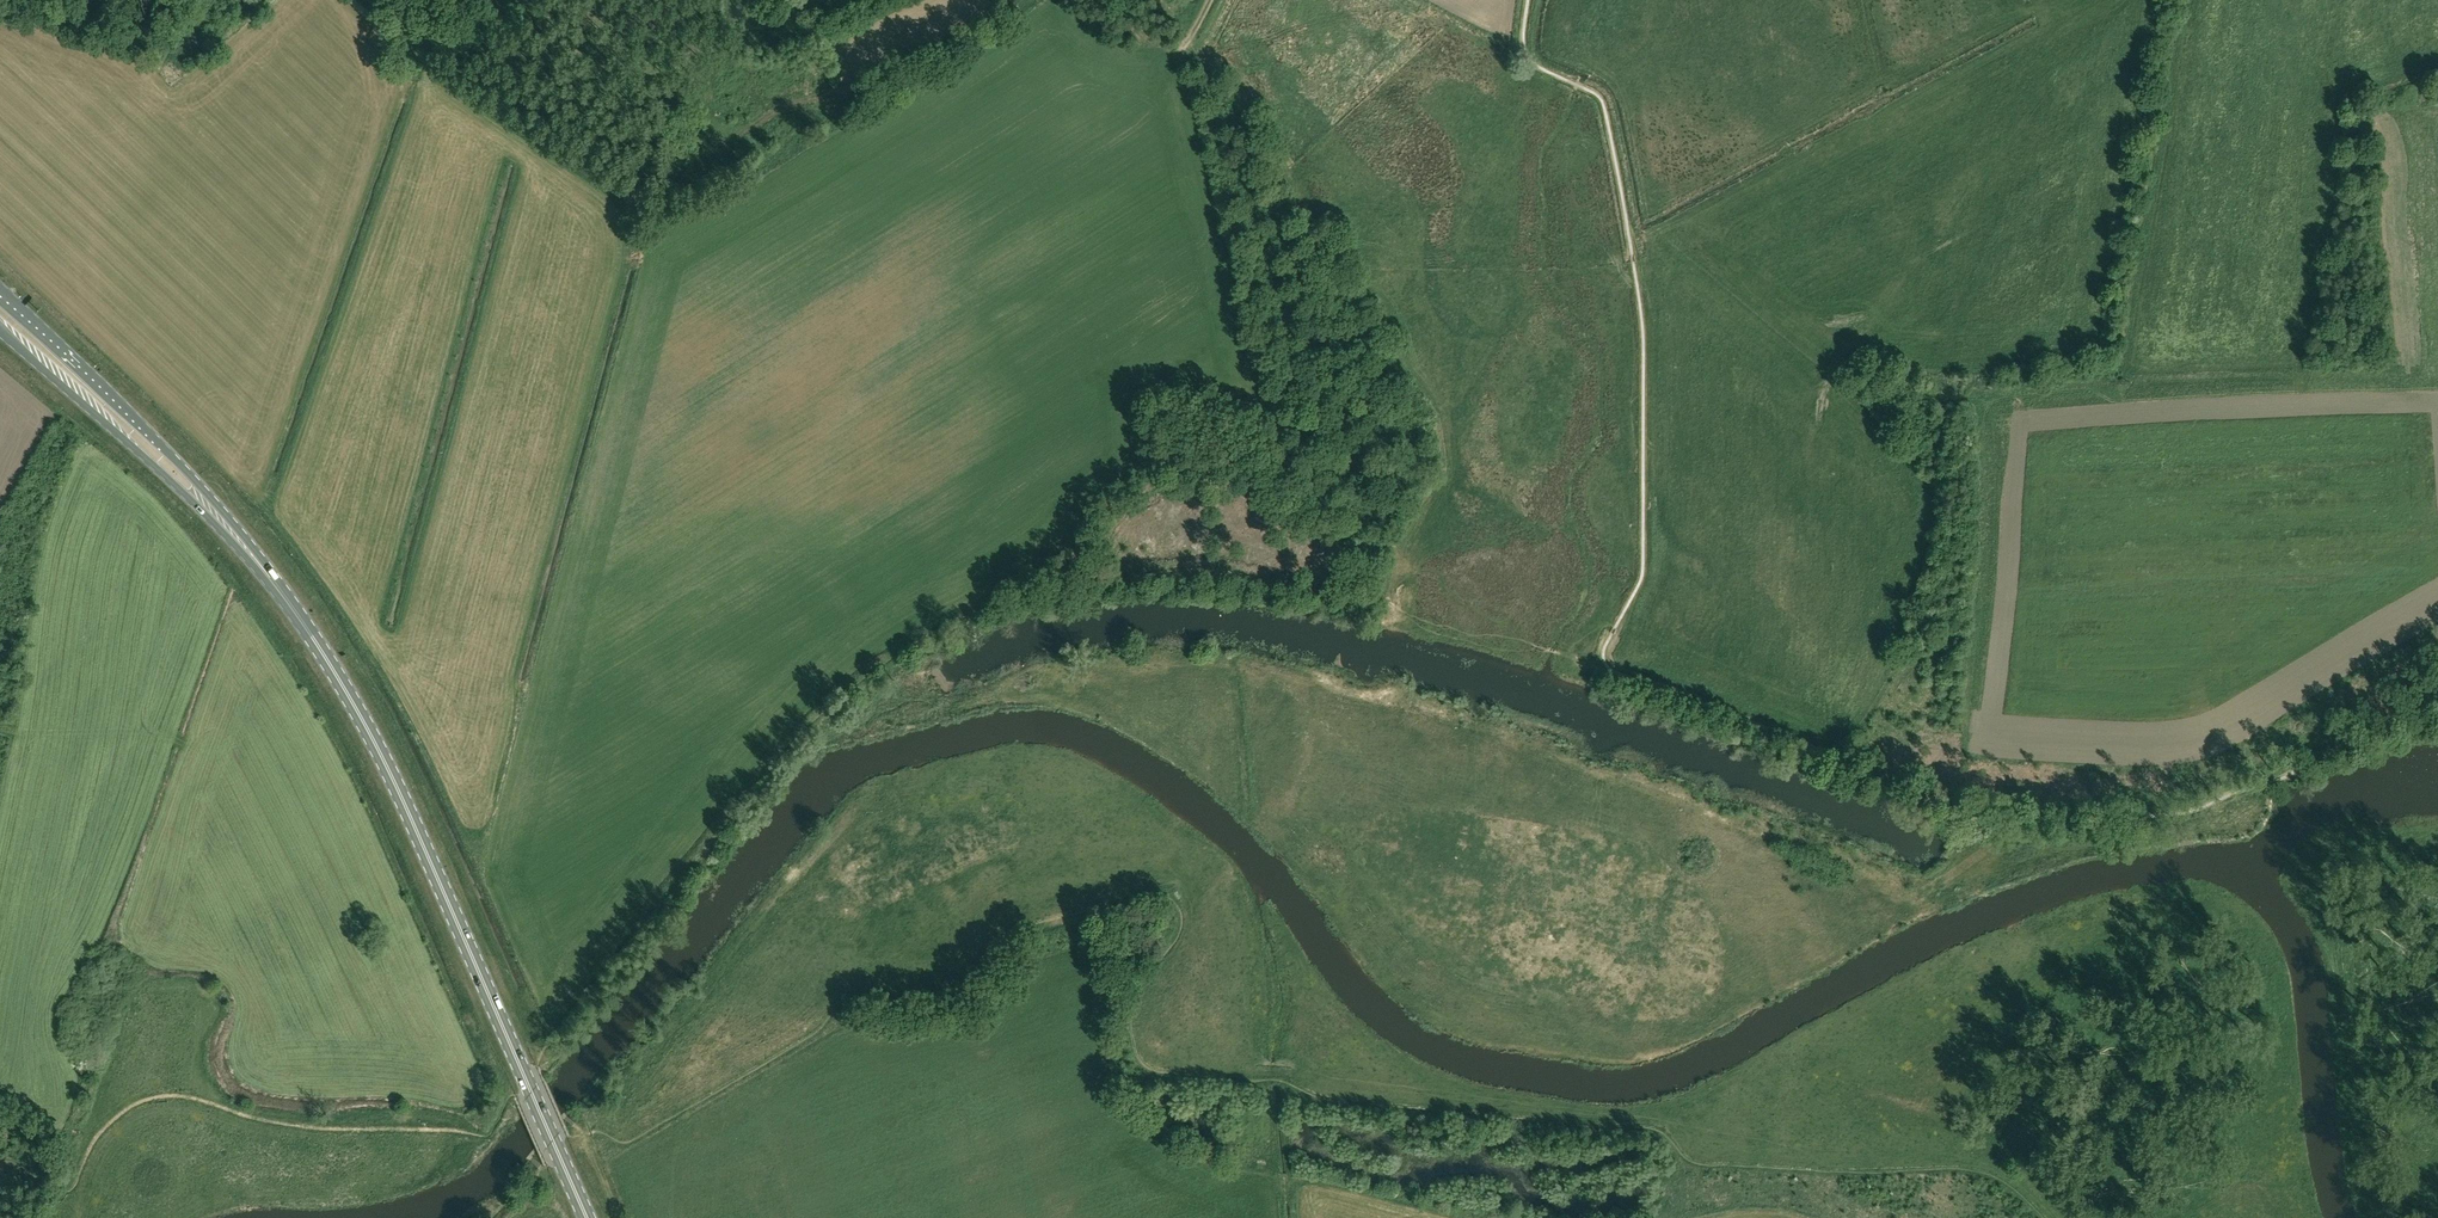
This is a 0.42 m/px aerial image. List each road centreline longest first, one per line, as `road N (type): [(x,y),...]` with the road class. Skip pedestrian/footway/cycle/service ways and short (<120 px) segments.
road 1 (primary): [(588,1217),(403,795),(283,596)]
road 2 (primary): [(283,596),(251,542),(186,465),(0,296)]
road 3 (primary): [(0,330),(173,481),(283,596)]
road 4 (track): [(1985,637),(1981,650),(1962,657),(1921,658),(1832,757)]

